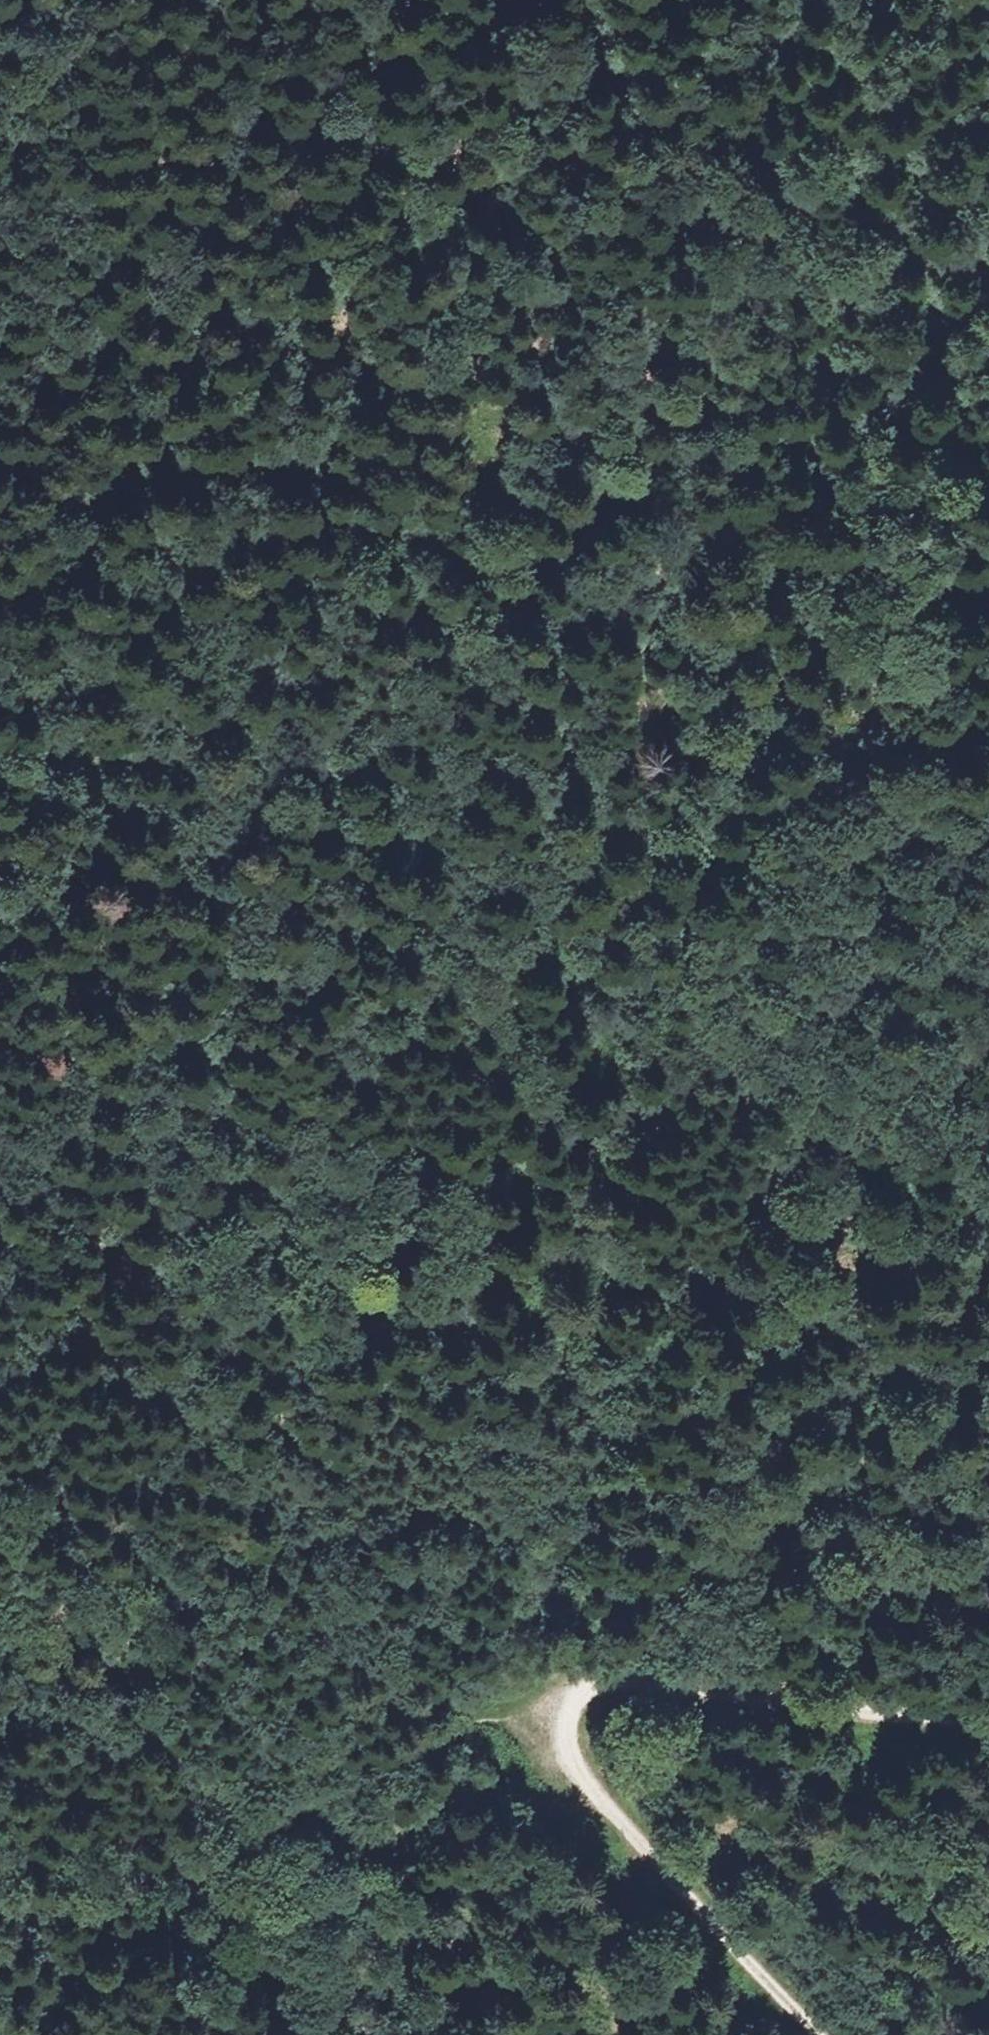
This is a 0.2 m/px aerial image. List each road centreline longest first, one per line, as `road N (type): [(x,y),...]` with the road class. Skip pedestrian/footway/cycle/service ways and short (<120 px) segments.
road 1 (track): [(988,1722),(633,1680),(572,1698),(561,1721),(565,1753),(584,1783),(815,2034)]
road 2 (track): [(561,1721),(486,1715),(455,1721),(283,1812),(133,1859),(0,1845)]

